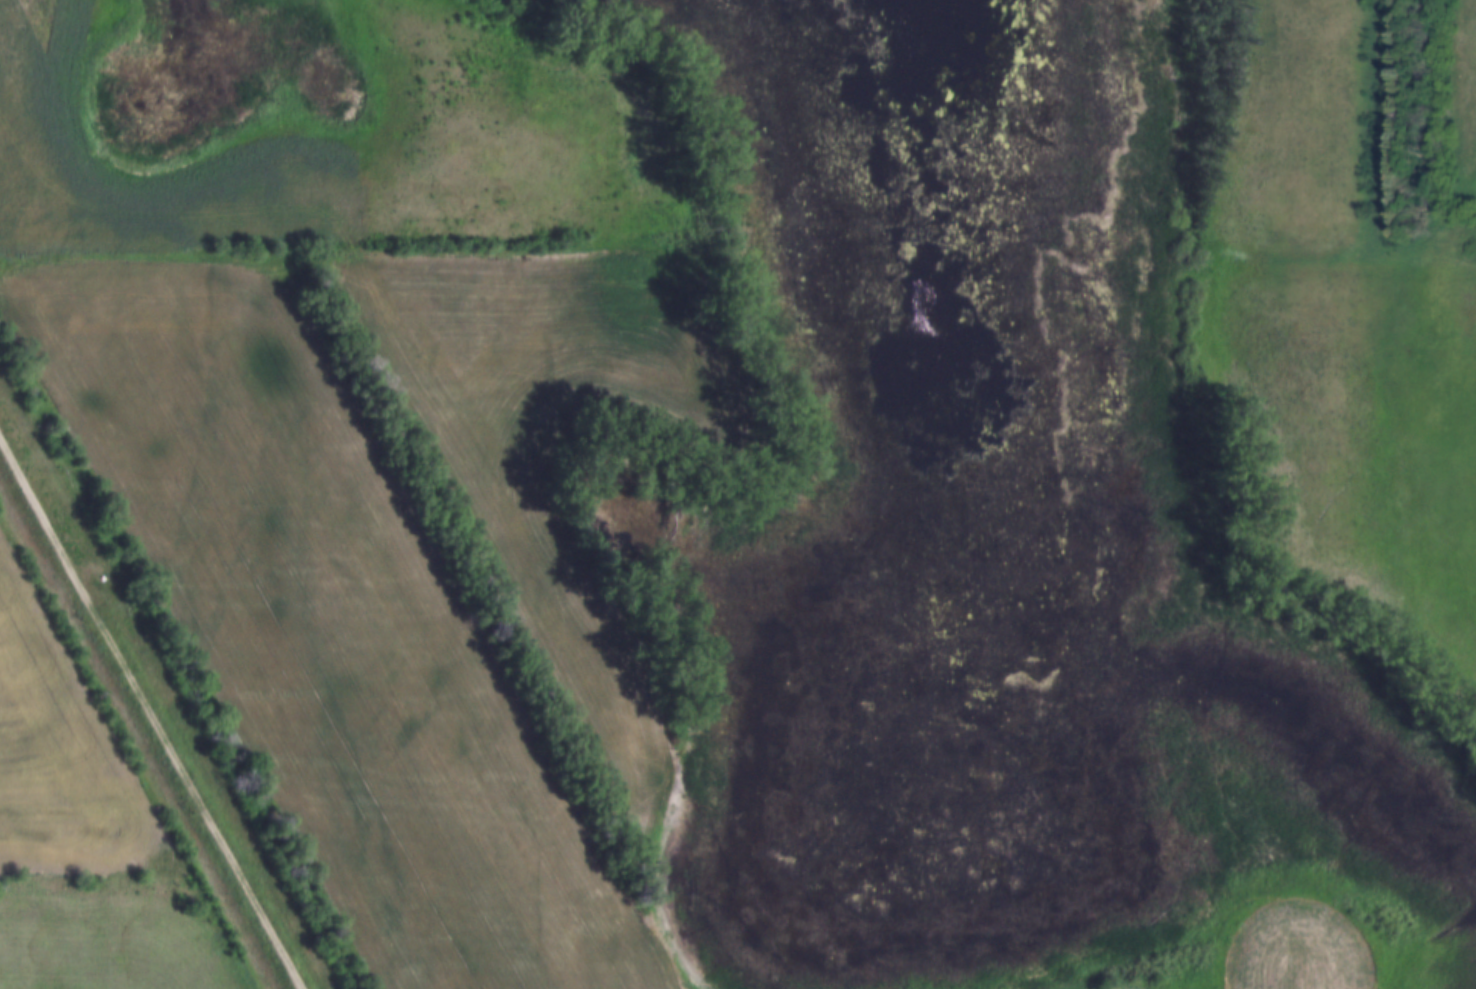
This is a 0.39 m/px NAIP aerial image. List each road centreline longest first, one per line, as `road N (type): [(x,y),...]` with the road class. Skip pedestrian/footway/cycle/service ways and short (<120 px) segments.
road 1 (track): [(0,428),(302,988)]

